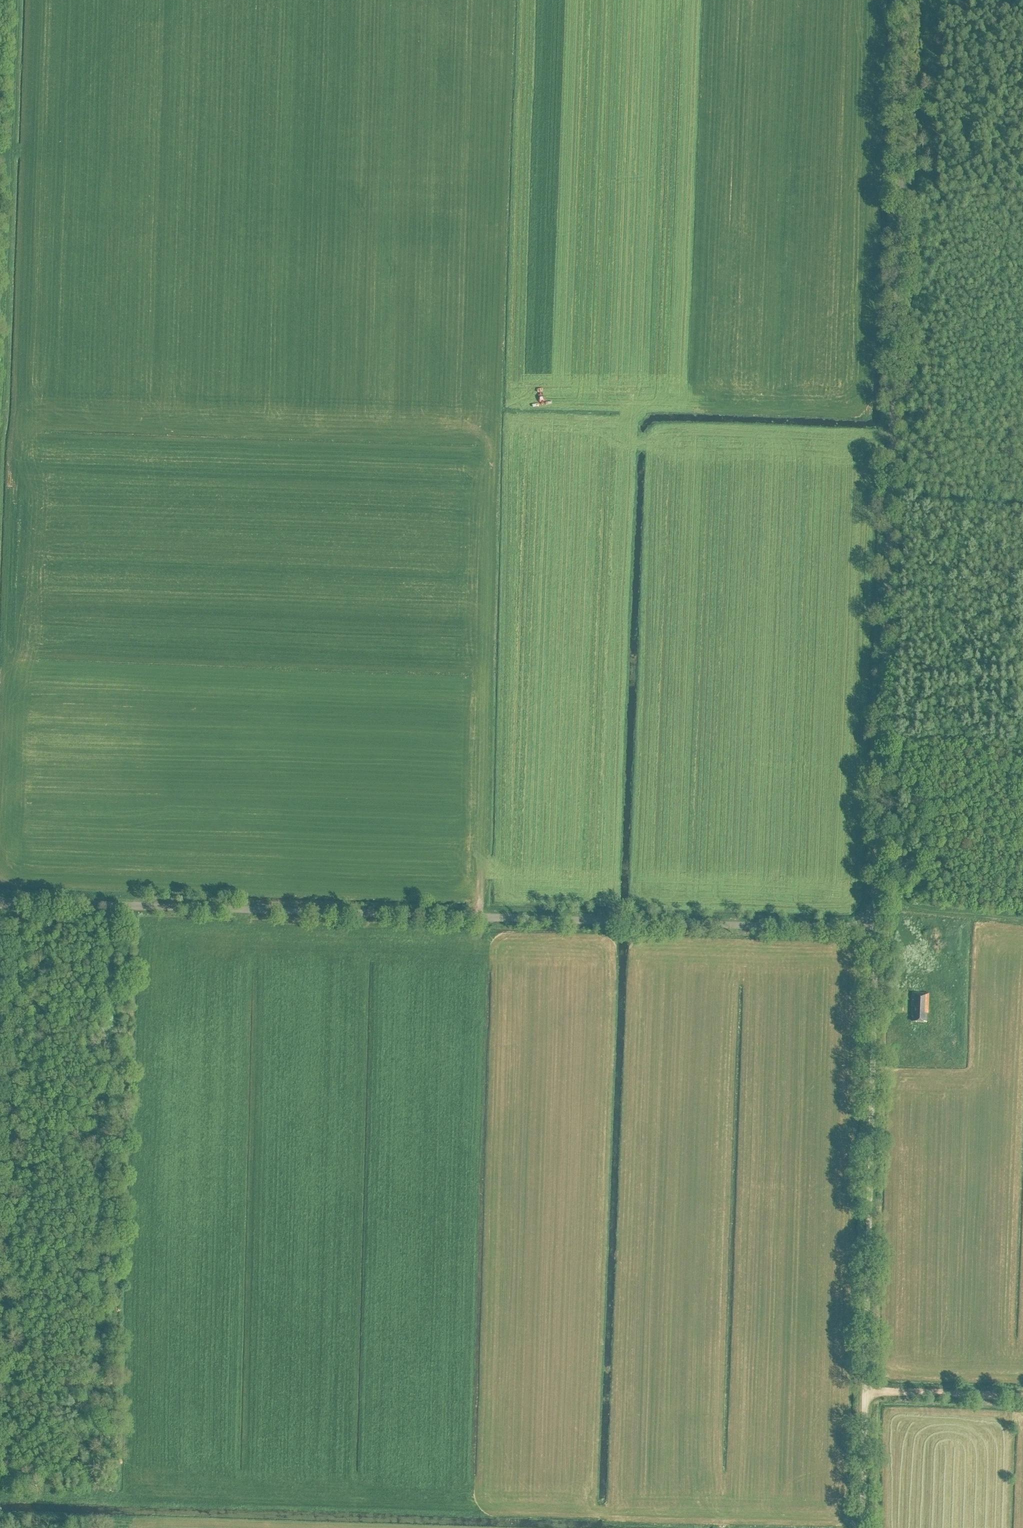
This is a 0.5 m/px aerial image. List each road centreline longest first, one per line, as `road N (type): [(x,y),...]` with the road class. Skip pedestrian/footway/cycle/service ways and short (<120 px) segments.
road 1 (unclassified): [(876,928),(908,0)]
road 2 (unclassified): [(876,928),(0,900)]
road 3 (unclassified): [(861,1527),(876,928)]
road 4 (track): [(864,1390),(1022,1396)]

